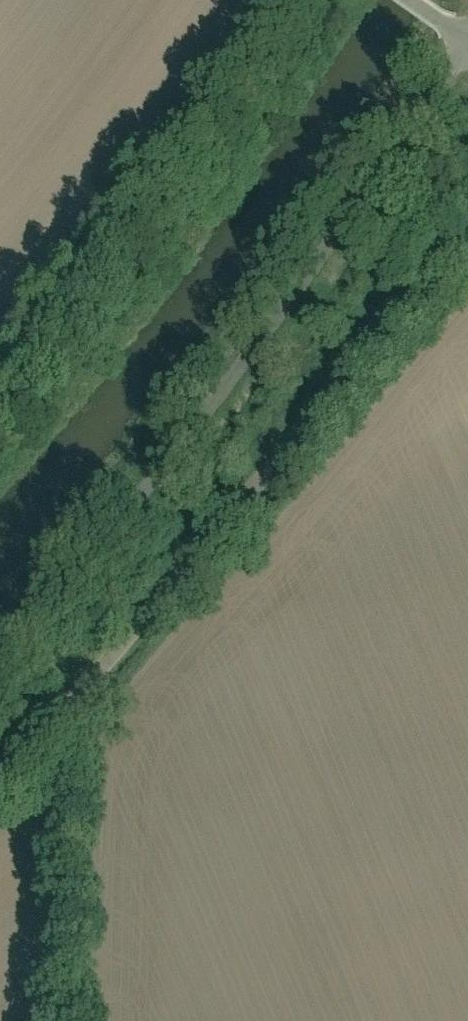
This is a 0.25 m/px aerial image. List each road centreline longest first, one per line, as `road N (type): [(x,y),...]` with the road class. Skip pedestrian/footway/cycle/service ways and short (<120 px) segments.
road 1 (unclassified): [(467,63),(259,349),(0,631)]
road 2 (residential): [(0,778),(143,626),(287,449),(403,289),(439,256),(467,244)]

